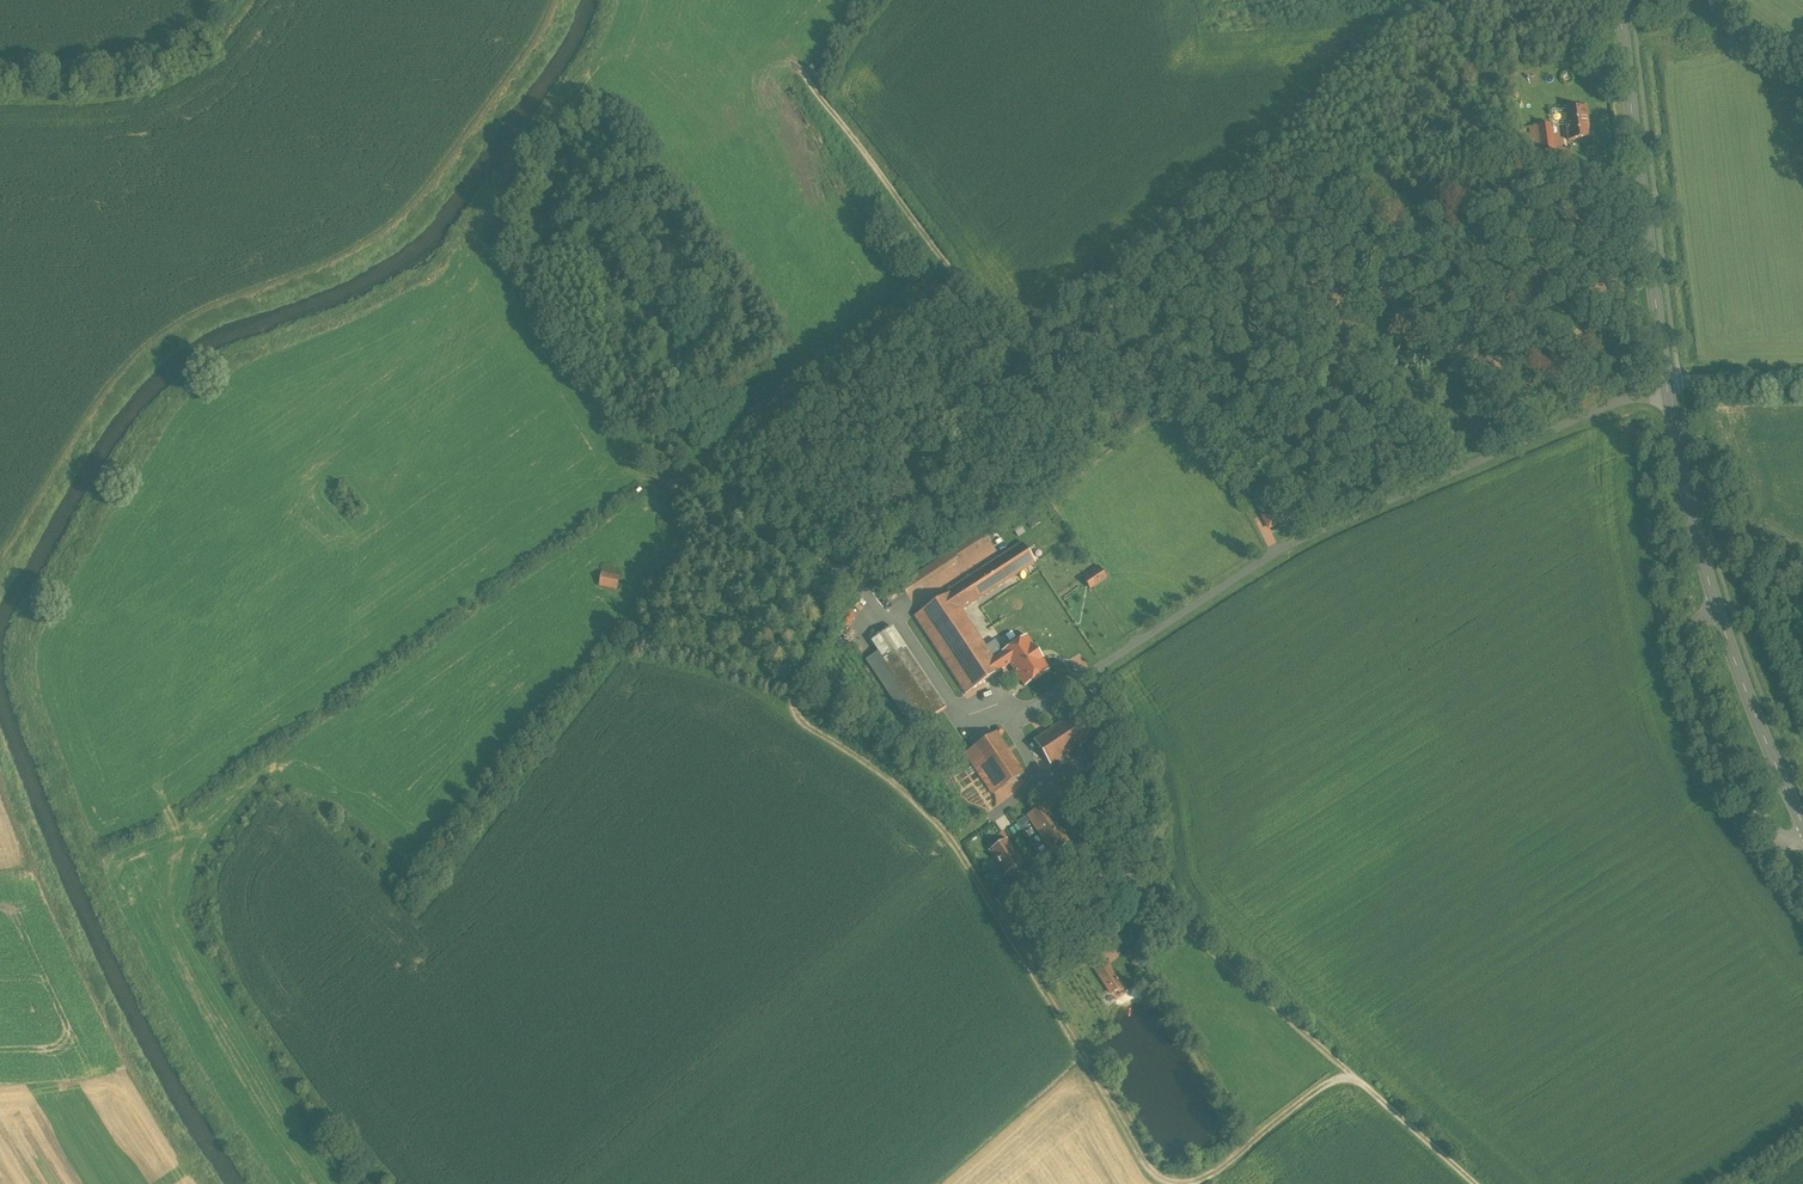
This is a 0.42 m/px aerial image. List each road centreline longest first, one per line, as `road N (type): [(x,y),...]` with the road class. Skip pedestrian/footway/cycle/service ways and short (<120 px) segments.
road 1 (track): [(1357,1074),(1337,1075),(1197,1181),(1159,1181),(949,828),(912,792),(791,710),(876,521),(924,451),(1008,360),(979,308),(799,71)]
road 2 (unclassified): [(1669,385),(1272,555),(1055,697)]
road 3 (unclassified): [(1479,1183),(1074,827)]
road 4 (secondary): [(1669,385),(1697,540),(1728,641),(1802,826)]
road 5 (secondary): [(1619,0),(1669,385)]
road 6 (unclassified): [(1802,376),(1669,385)]

